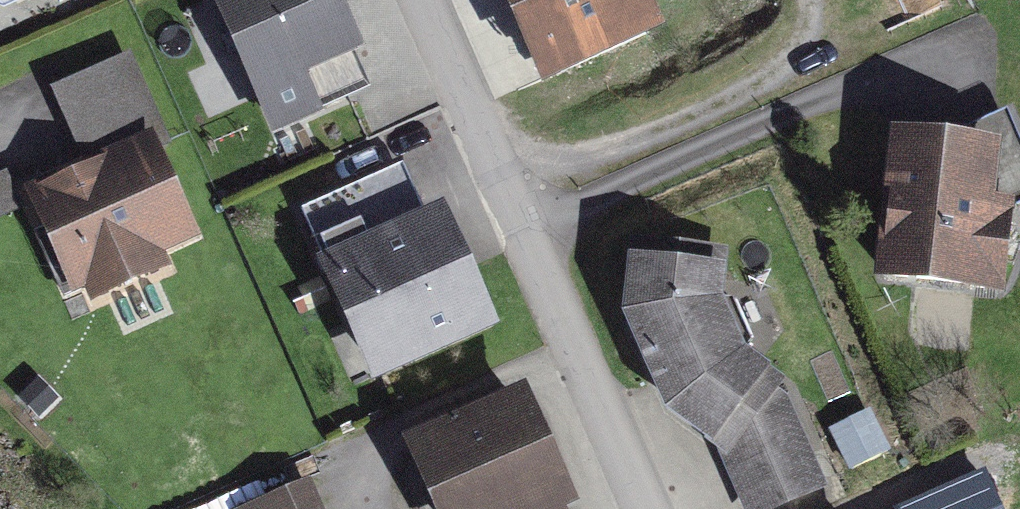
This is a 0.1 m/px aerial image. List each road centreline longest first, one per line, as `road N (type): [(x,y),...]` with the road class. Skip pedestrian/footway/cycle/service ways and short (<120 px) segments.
road 1 (residential): [(632,508),(409,0)]

